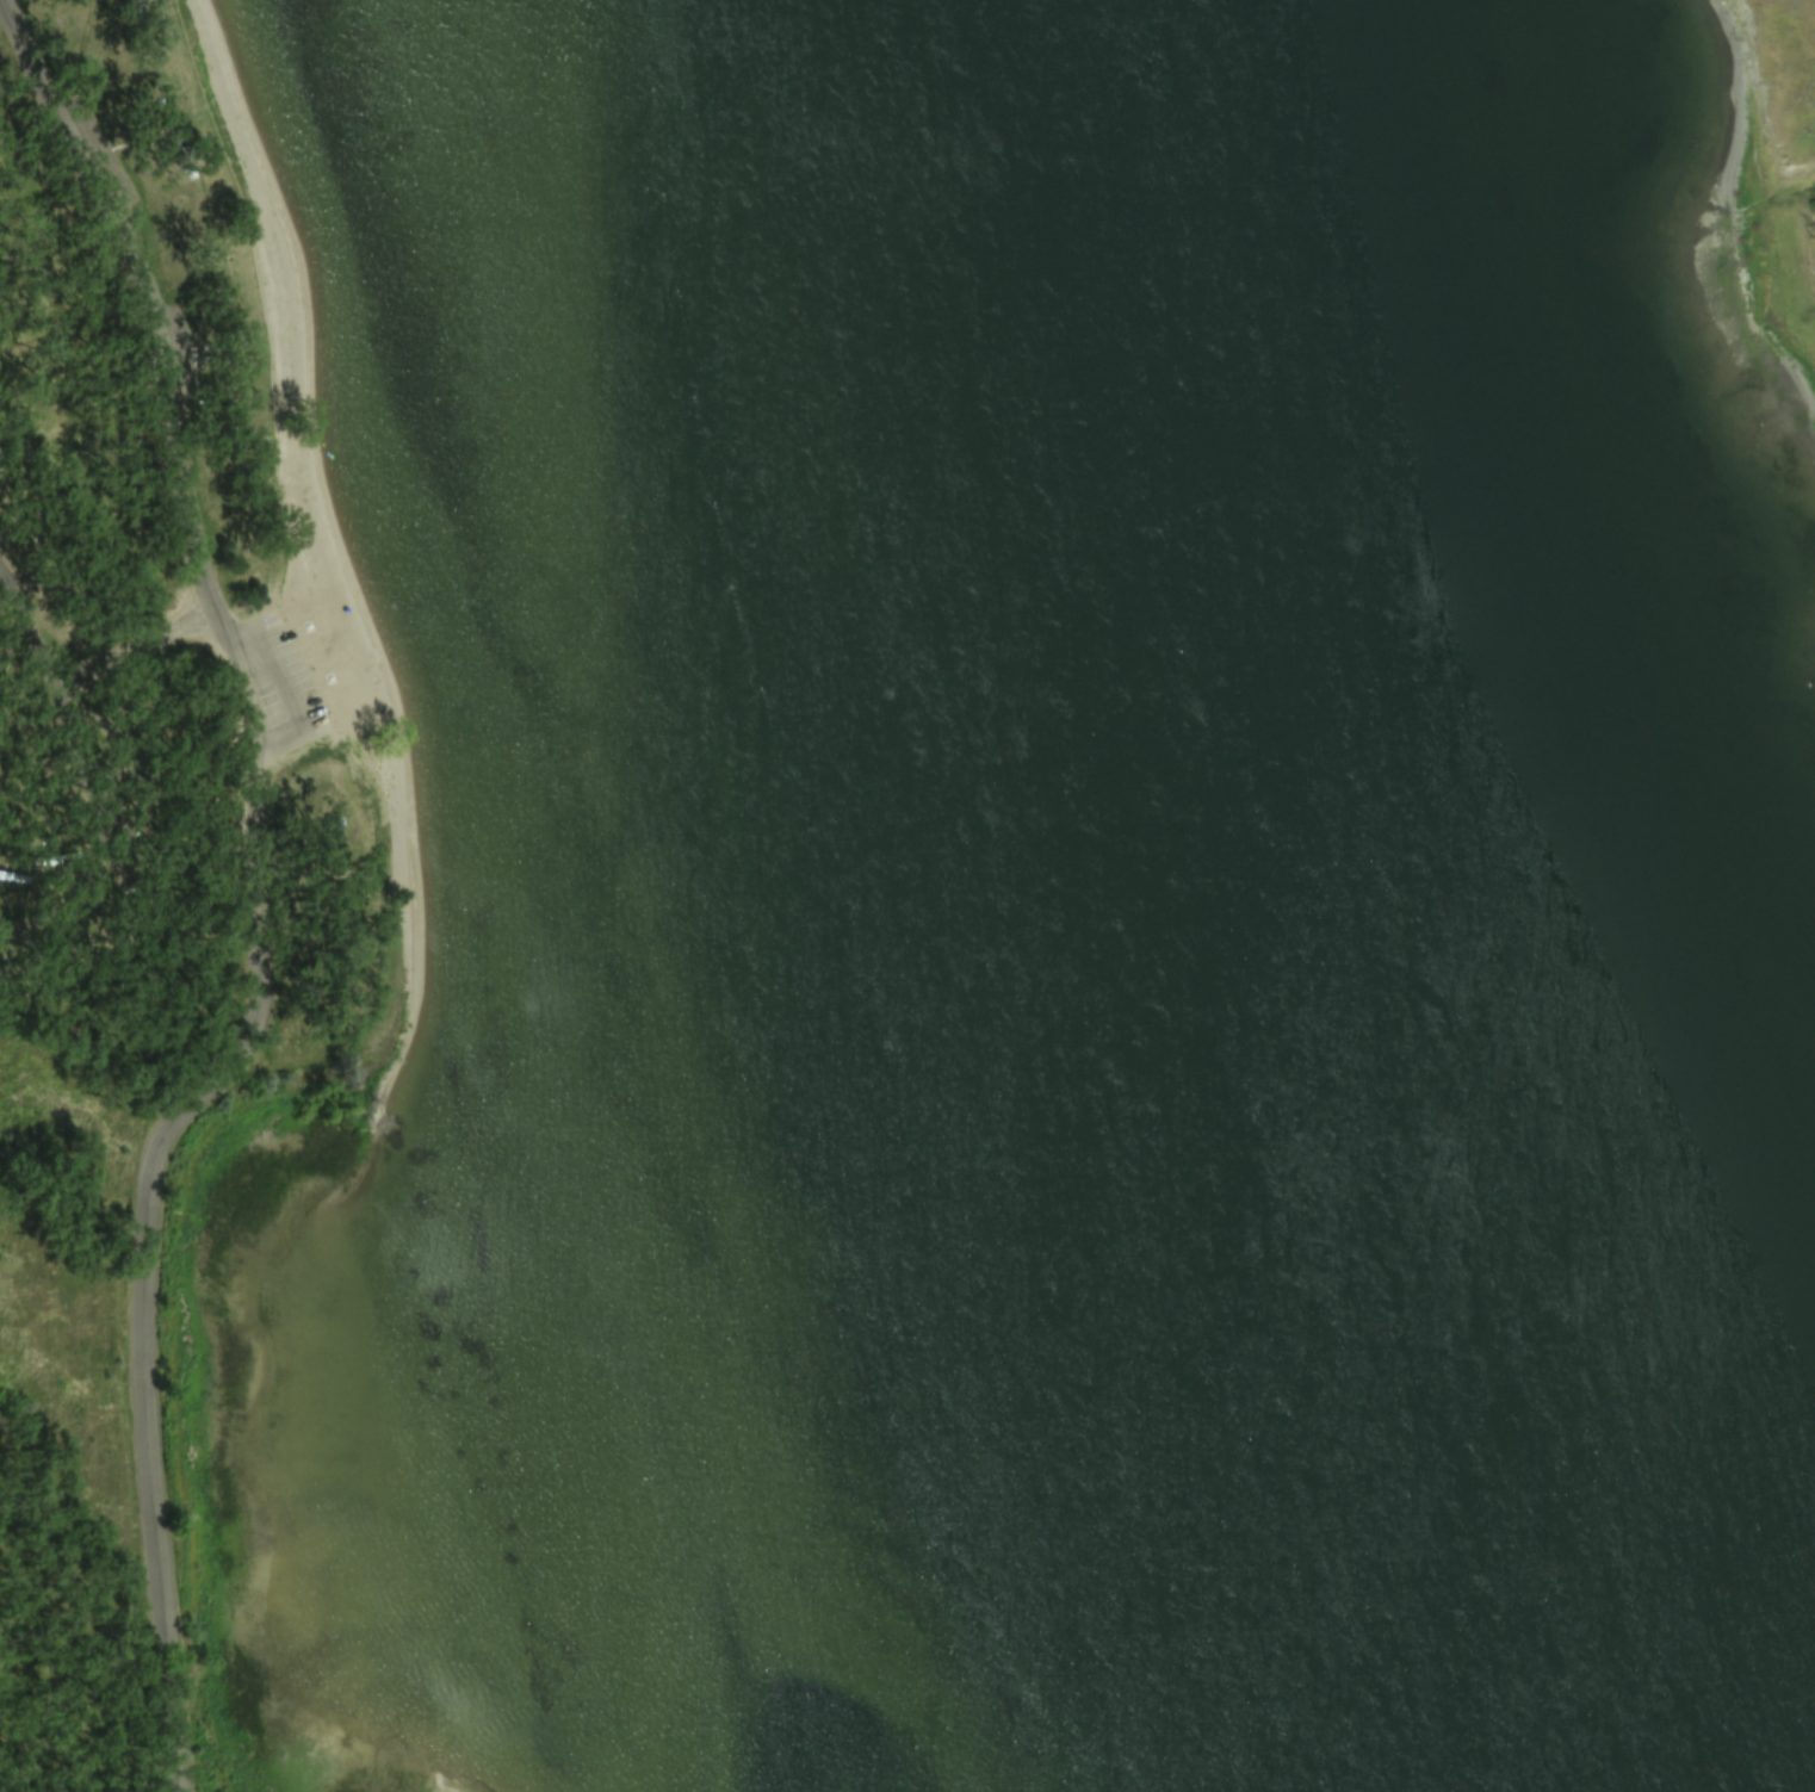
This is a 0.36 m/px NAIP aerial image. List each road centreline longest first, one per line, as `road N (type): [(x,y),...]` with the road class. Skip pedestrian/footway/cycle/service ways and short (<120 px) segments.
road 1 (residential): [(180,1791),(141,1360),(147,1211),(161,1131),(252,1031),(255,768),(236,670),(188,535),(162,365),(128,240),(2,0)]
road 2 (residential): [(0,574),(52,680),(89,856),(82,892),(43,918),(0,930)]

